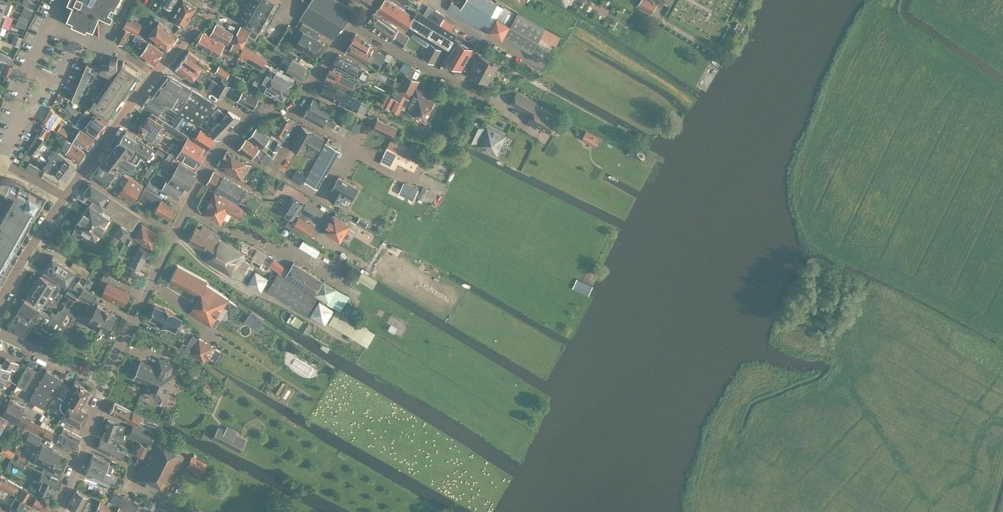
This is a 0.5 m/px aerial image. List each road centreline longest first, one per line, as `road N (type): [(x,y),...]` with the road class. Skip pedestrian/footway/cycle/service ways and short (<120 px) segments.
road 1 (residential): [(352,26),(299,101),(248,119),(222,148),(105,382)]
road 2 (residential): [(64,199),(155,74)]
road 3 (residential): [(486,101),(352,26)]
road 4 (residential): [(58,511),(105,382)]

